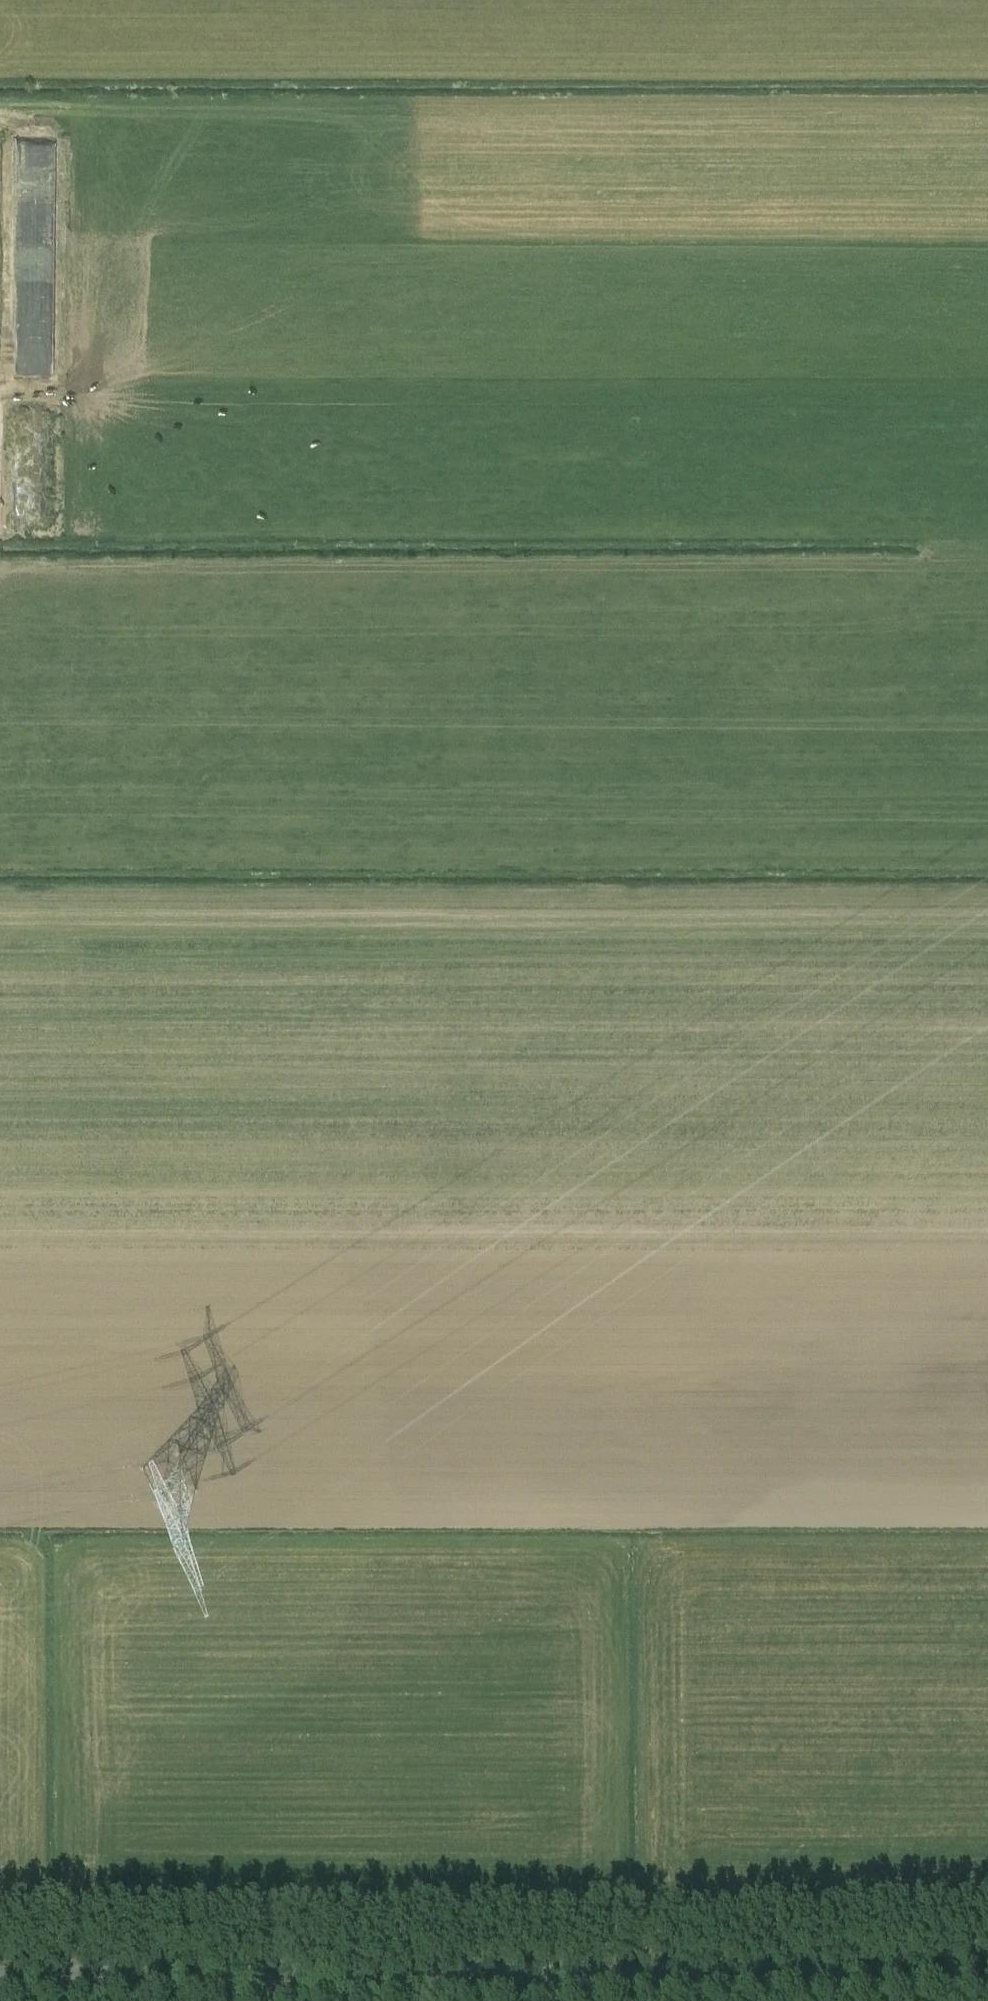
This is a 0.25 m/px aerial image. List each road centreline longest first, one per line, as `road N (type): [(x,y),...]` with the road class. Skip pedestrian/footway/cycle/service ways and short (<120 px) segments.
road 1 (unclassified): [(987,1967),(0,1968)]

